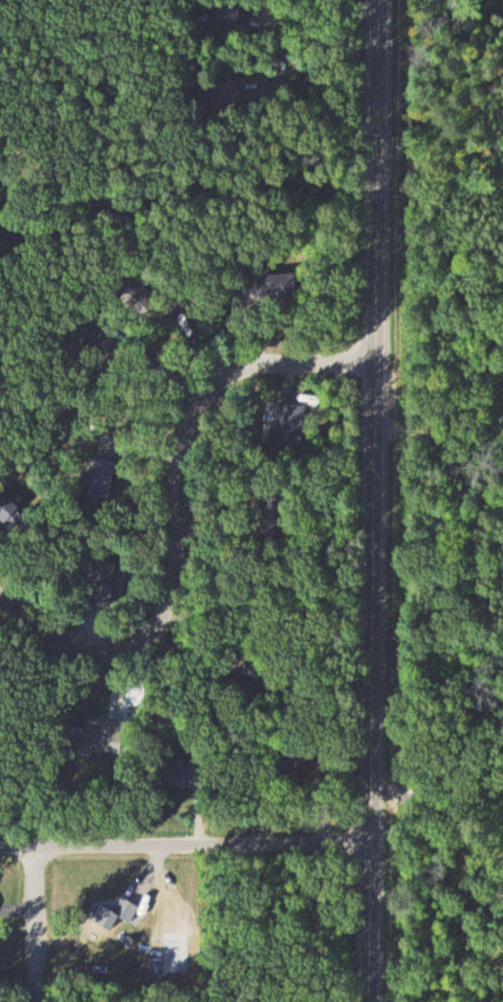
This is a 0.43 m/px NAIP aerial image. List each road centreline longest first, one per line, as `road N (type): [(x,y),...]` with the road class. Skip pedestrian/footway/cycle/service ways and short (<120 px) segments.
road 1 (tertiary): [(367,1001),(379,0)]
road 2 (residential): [(0,597),(72,645),(113,650),(149,641),(168,618),(184,449),(213,388),(288,364),(375,360)]
road 3 (residential): [(368,846),(0,847)]
road 4 (residential): [(36,1001),(31,847)]

